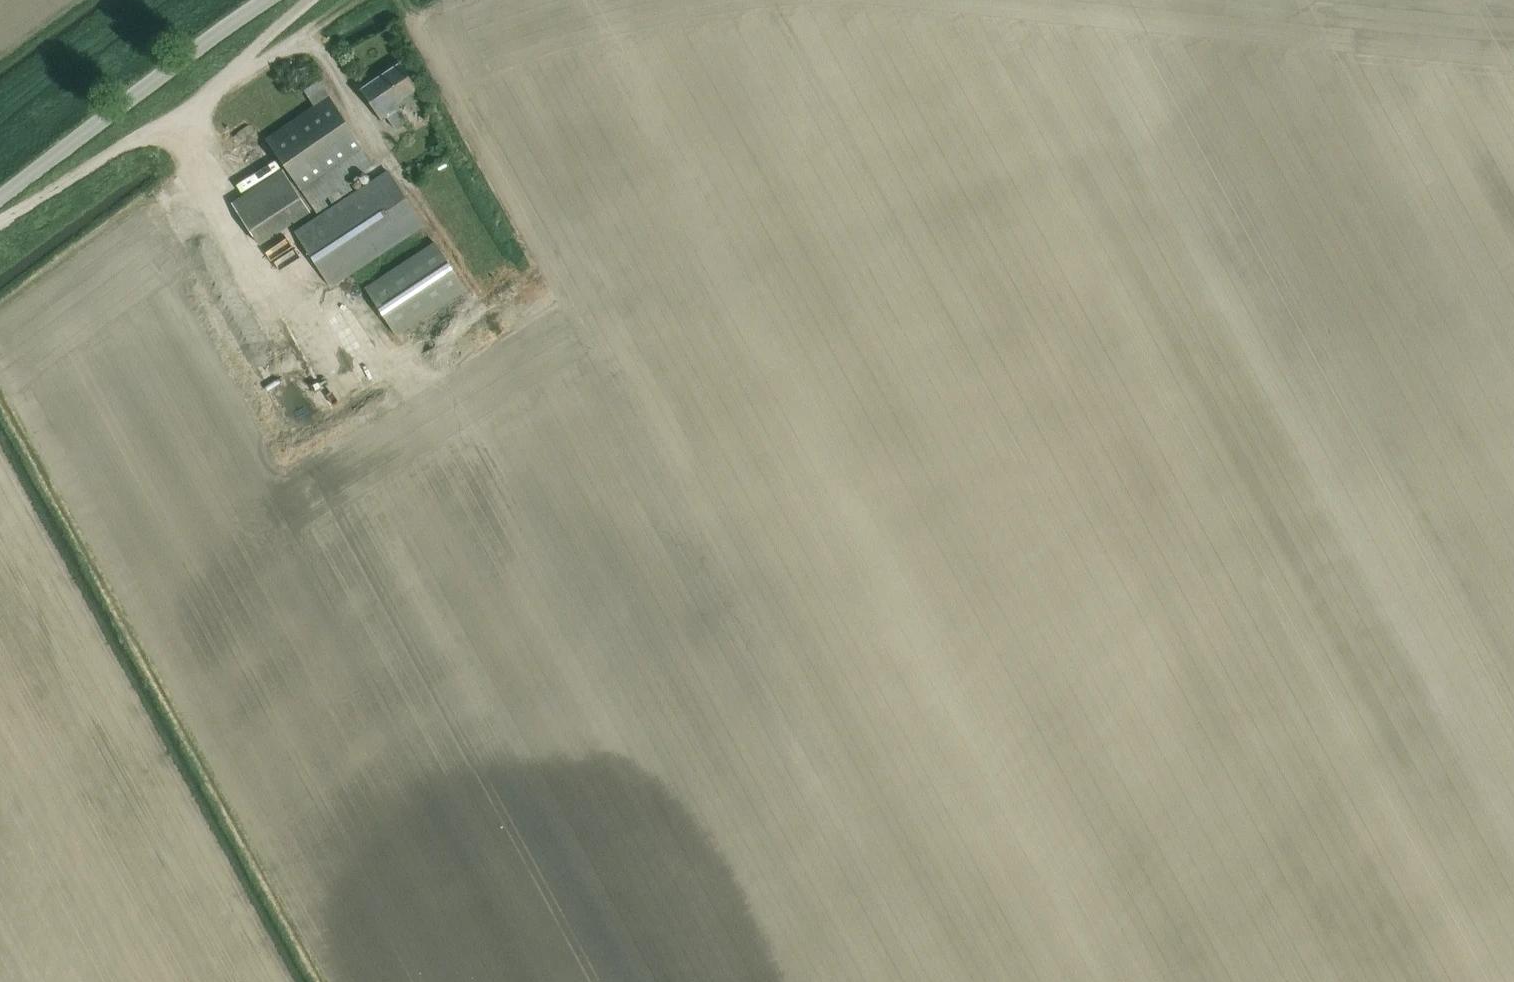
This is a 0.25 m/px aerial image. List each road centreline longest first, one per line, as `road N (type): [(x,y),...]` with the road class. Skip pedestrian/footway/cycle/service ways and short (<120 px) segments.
road 1 (unclassified): [(264,0),(0,197)]

